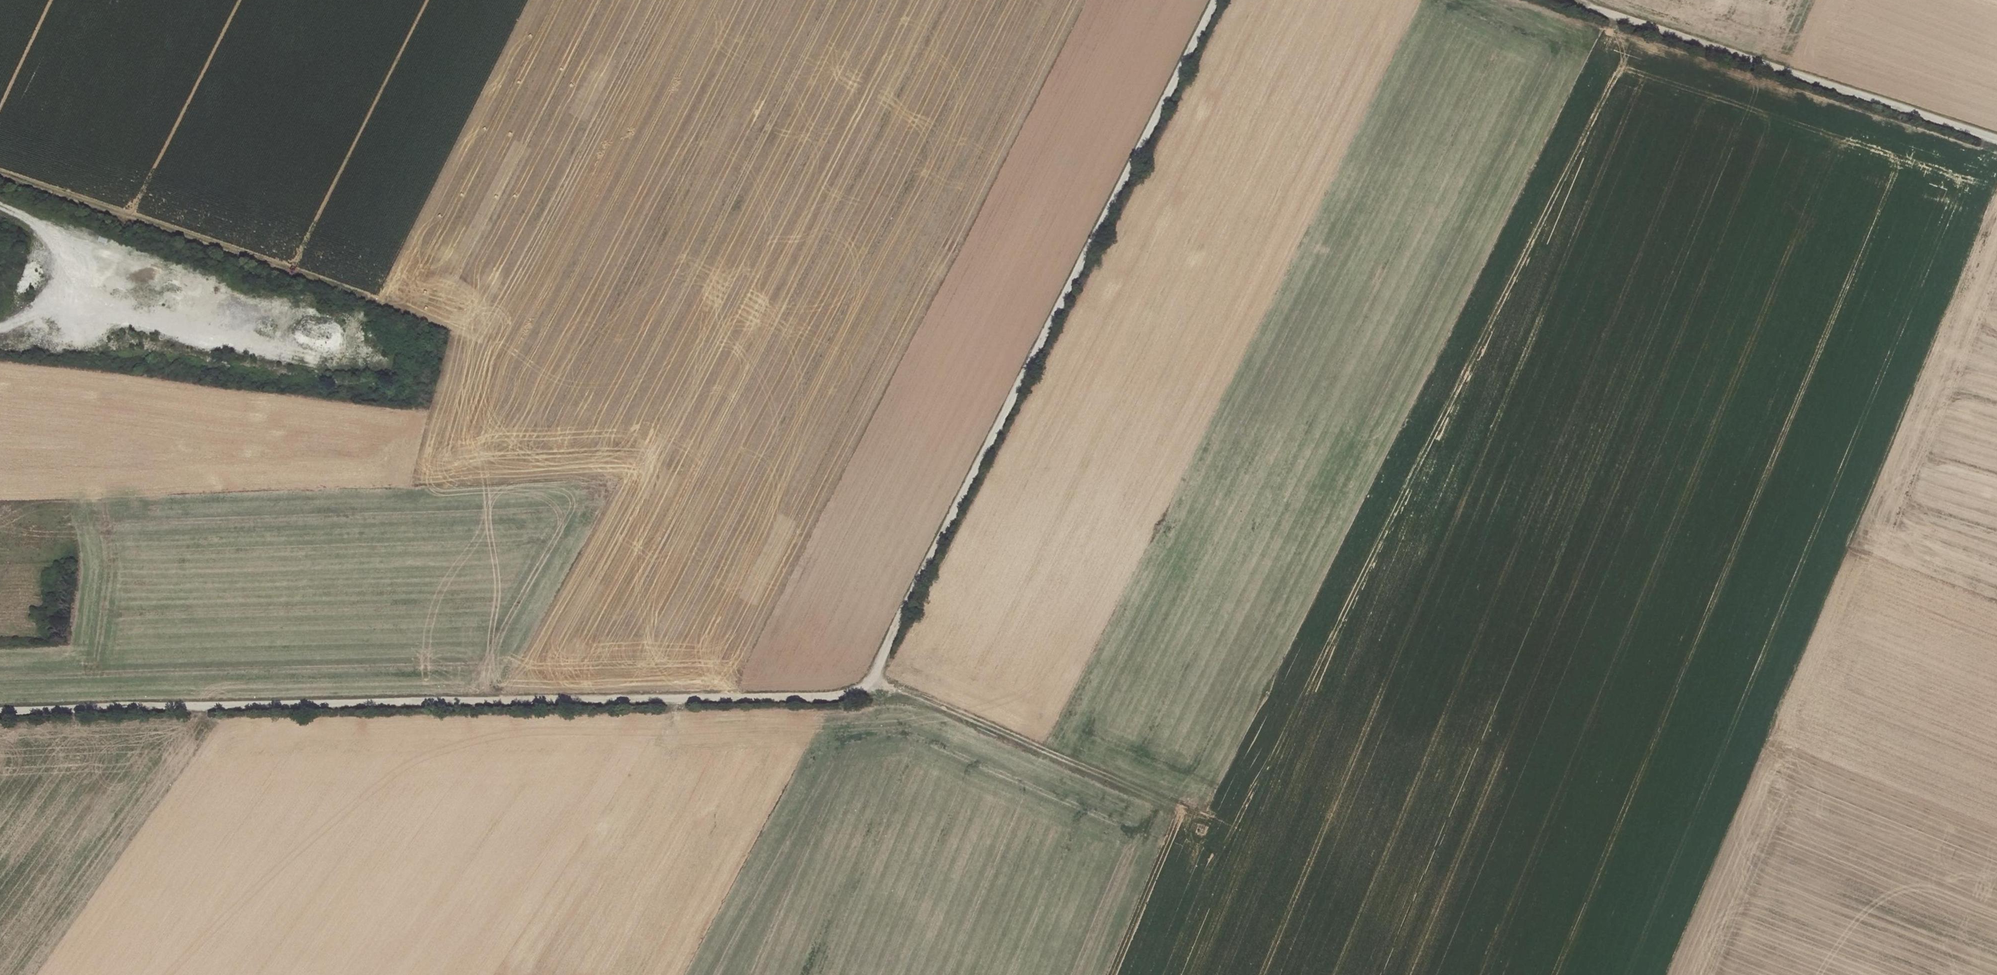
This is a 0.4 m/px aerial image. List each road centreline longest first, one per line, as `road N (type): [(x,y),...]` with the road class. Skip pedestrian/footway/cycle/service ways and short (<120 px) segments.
road 1 (track): [(0,711),(843,694),(870,681),(1215,0)]
road 2 (track): [(1565,0),(1996,140)]
road 3 (track): [(870,681),(918,693),(1036,746)]

